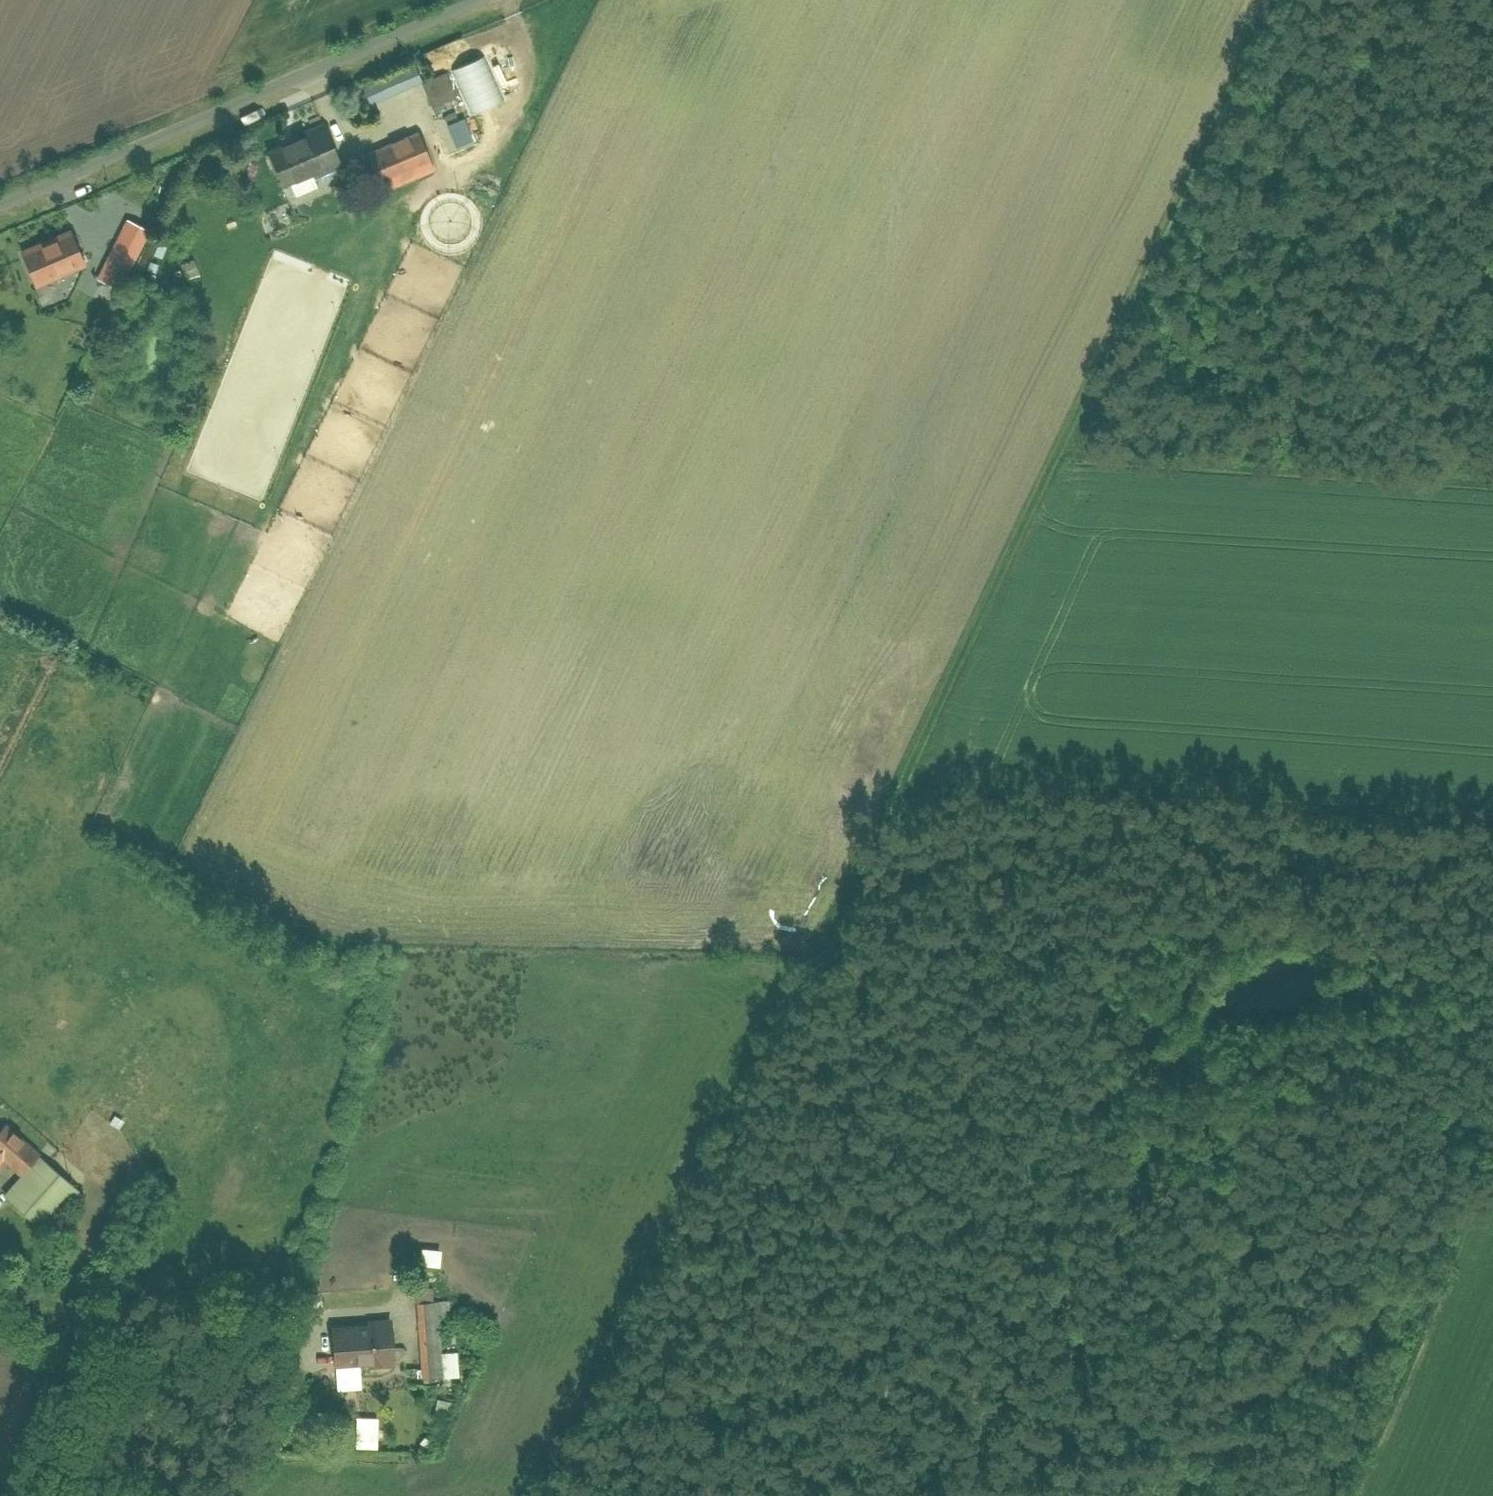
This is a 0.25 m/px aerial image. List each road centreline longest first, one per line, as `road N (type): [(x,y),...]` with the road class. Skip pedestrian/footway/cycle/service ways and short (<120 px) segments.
road 1 (unclassified): [(0,202),(479,0)]
road 2 (track): [(0,1282),(94,1358),(33,1495)]

